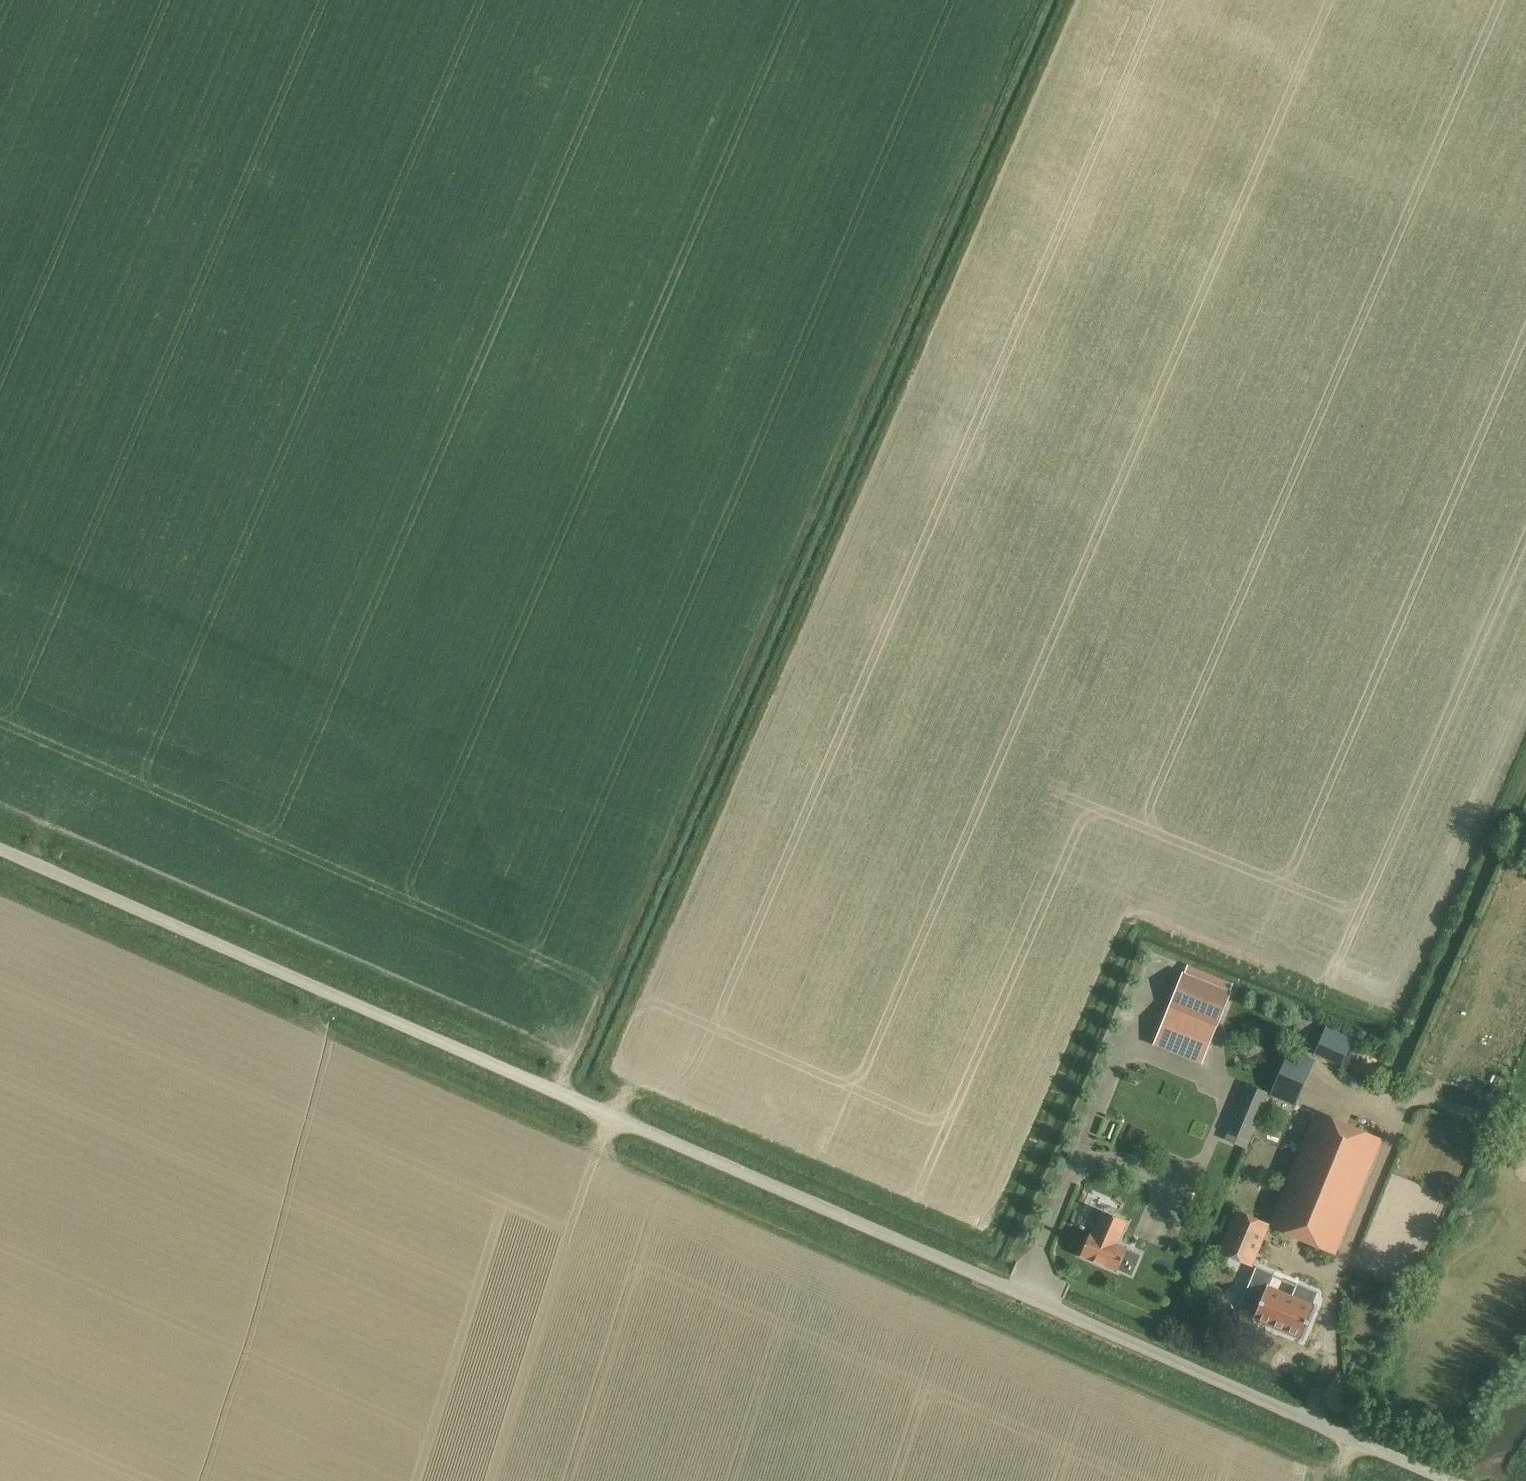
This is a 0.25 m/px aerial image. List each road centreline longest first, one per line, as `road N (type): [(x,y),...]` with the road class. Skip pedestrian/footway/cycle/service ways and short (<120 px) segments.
road 1 (unclassified): [(1449,1480),(0,851)]

